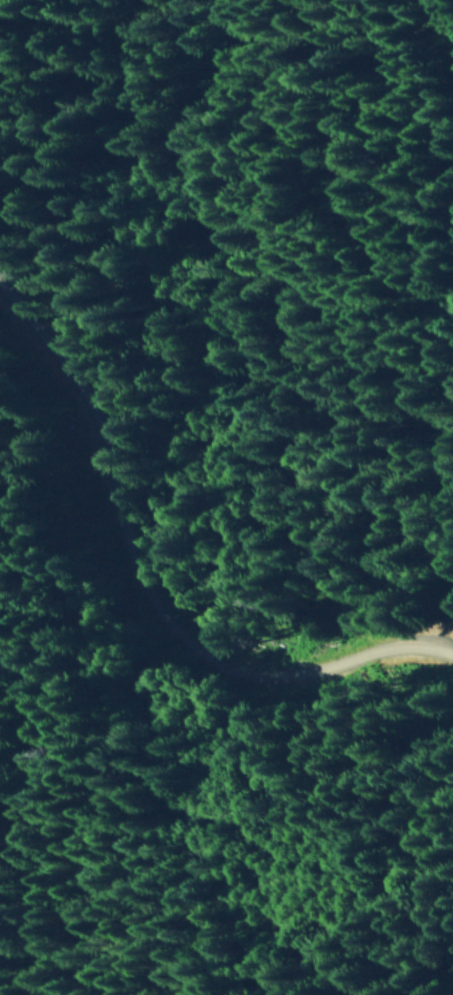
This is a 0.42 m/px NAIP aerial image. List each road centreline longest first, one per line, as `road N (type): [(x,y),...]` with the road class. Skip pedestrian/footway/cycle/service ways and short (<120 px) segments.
road 1 (track): [(452,647),(273,681),(159,726),(74,714),(0,658)]

